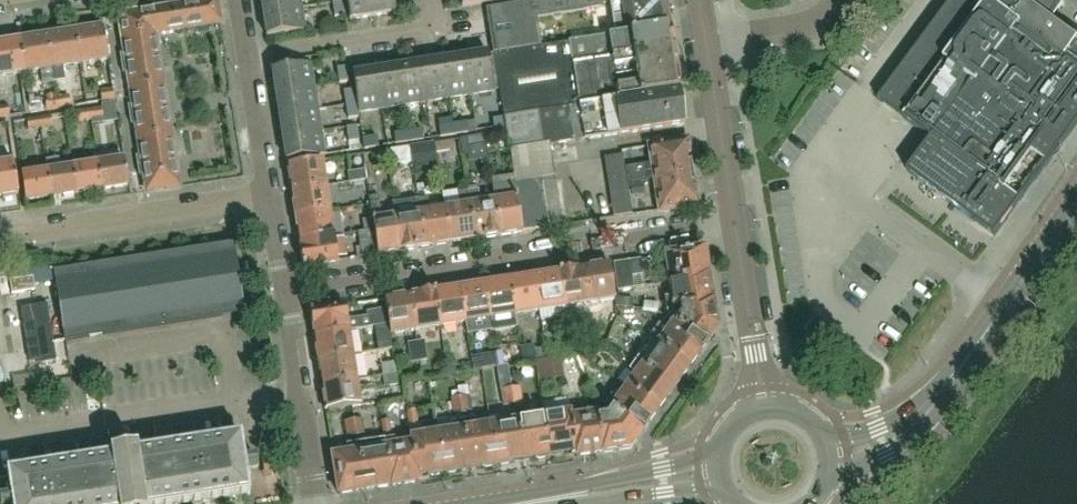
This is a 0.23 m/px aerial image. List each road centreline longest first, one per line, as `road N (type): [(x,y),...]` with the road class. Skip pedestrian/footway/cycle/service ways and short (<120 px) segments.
road 1 (residential): [(281,293),(733,221)]
road 2 (secondary): [(829,453),(890,437),(924,411),(1076,203)]
road 3 (residential): [(266,199),(0,239)]
road 4 (residential): [(311,503),(281,293)]
road 5 (secondary): [(517,503),(719,469)]
road 6 (residential): [(266,199),(234,0)]
road 7 (tertiary): [(733,221),(705,44)]
road 8 (tertiary): [(760,387),(733,221)]
road 9 (residential): [(705,44),(806,28),(847,0)]

